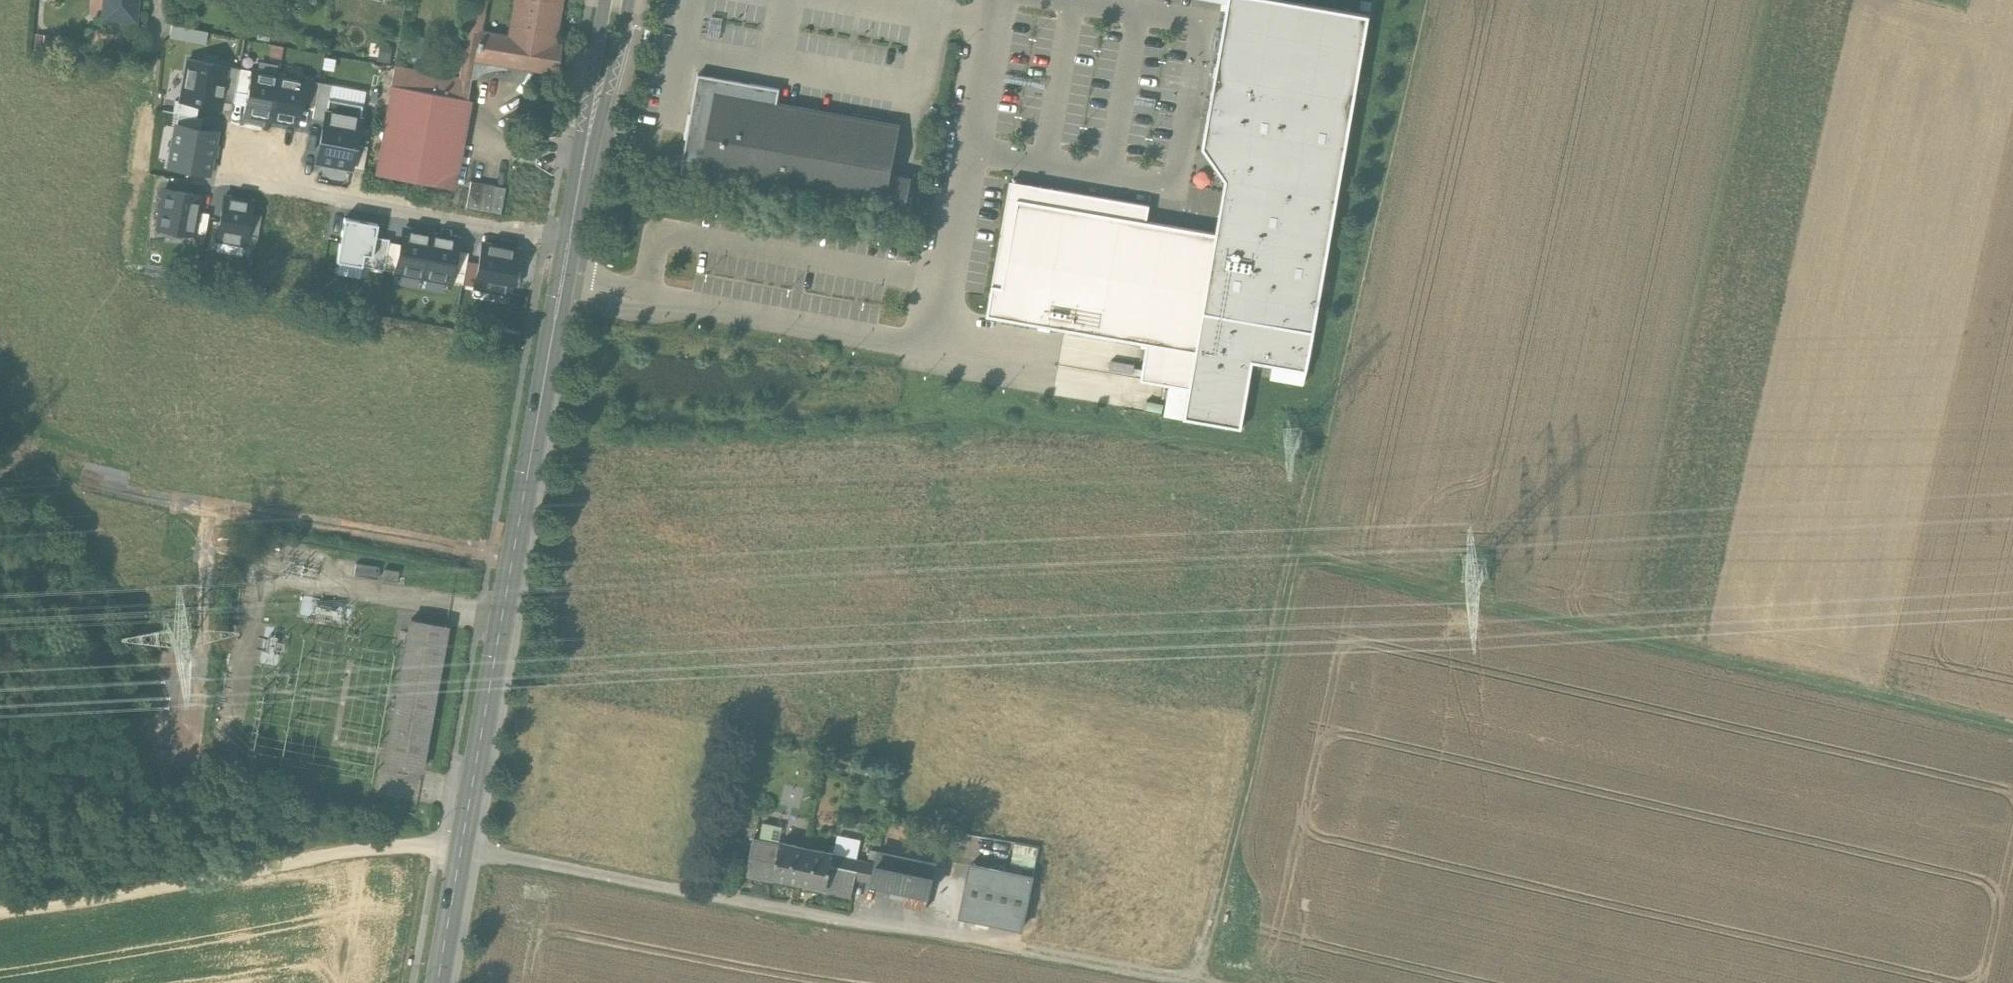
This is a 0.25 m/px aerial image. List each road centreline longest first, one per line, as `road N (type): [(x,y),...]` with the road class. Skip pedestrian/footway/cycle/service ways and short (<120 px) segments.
road 1 (track): [(1183,974),(1419,0)]
road 2 (track): [(2012,732),(1278,562)]
road 3 (tertiary): [(440,982),(572,242)]
road 4 (residential): [(572,242),(286,189)]
road 5 (track): [(0,911),(254,870)]
road 6 (tertiary): [(572,242),(619,0)]
road 7 (track): [(254,870),(393,846),(463,850)]
road 8 (track): [(1017,947),(1218,982)]
road 9 (residential): [(232,179),(240,137),(294,147),(286,189)]

